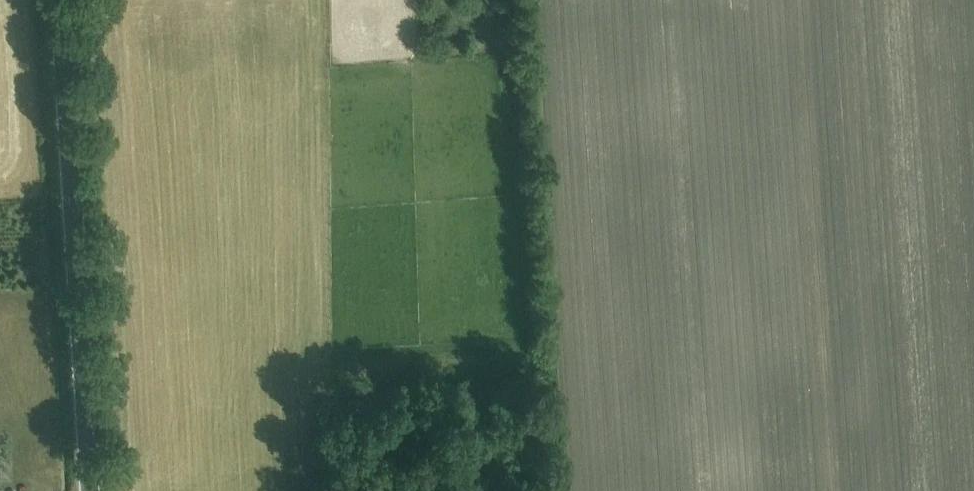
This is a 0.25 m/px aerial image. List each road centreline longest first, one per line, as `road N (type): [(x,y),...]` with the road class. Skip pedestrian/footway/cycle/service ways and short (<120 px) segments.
road 1 (unclassified): [(91,490),(61,0)]

